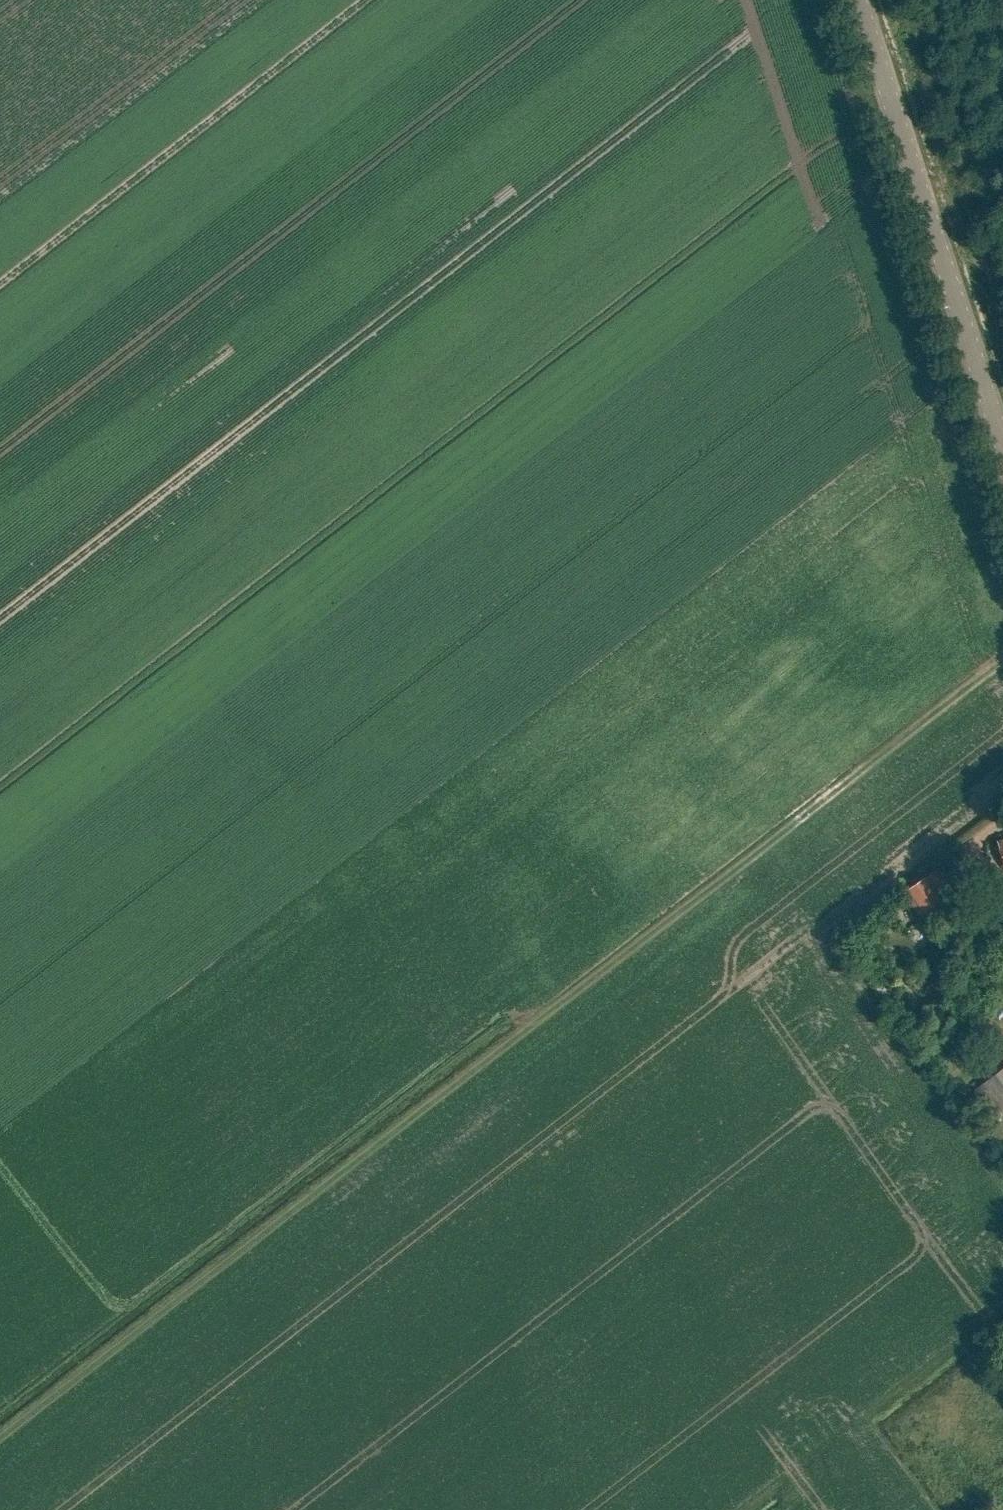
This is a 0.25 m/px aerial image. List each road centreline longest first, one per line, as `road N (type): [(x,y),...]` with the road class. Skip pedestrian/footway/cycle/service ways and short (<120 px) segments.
road 1 (tertiary): [(1002,442),(861,0)]

